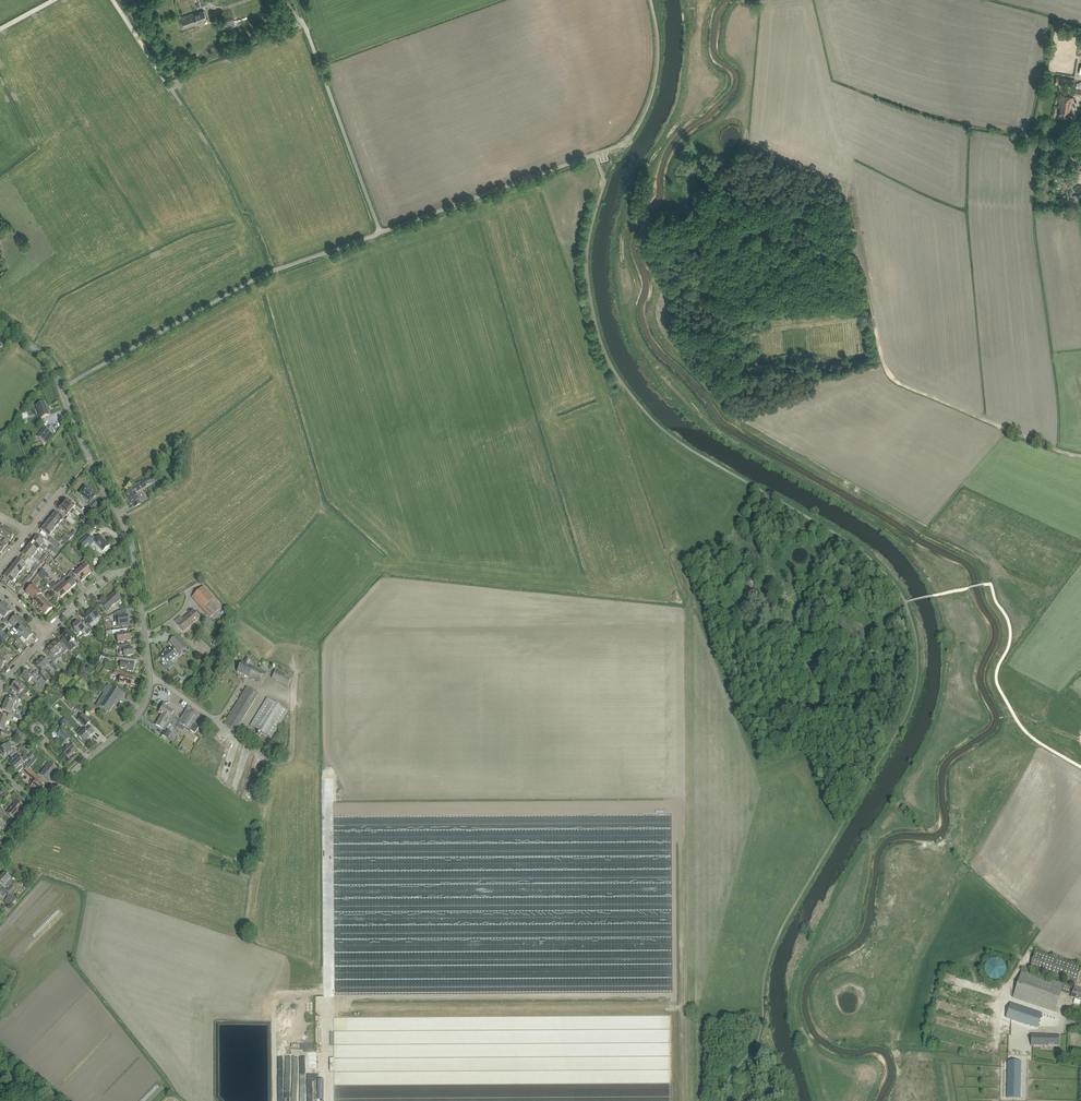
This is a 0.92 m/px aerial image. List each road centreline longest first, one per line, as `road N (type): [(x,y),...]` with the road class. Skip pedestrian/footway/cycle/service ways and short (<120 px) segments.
road 1 (unclassified): [(62,387),(266,274),(381,233)]
road 2 (unclassified): [(1080,455),(900,383),(870,317)]
road 3 (unclassified): [(381,233),(621,145)]
road 4 (unclassified): [(381,233),(305,27),(285,0)]
road 5 (tertiary): [(136,568),(62,387)]
road 6 (tertiary): [(42,807),(140,712),(151,676)]
road 7 (unclassified): [(247,909),(273,761)]
road 8 (unclassified): [(273,761),(151,676)]

